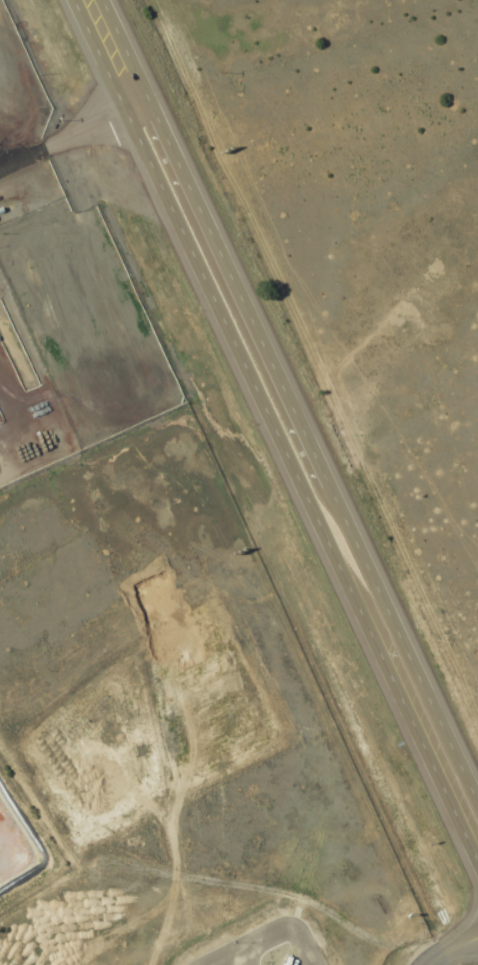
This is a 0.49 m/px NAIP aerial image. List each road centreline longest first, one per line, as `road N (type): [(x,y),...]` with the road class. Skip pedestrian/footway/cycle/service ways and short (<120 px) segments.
road 1 (trunk): [(126,101),(124,126),(477,879)]
road 2 (trunk): [(319,487),(146,115),(126,101)]
road 3 (trunk): [(477,824),(319,487)]

